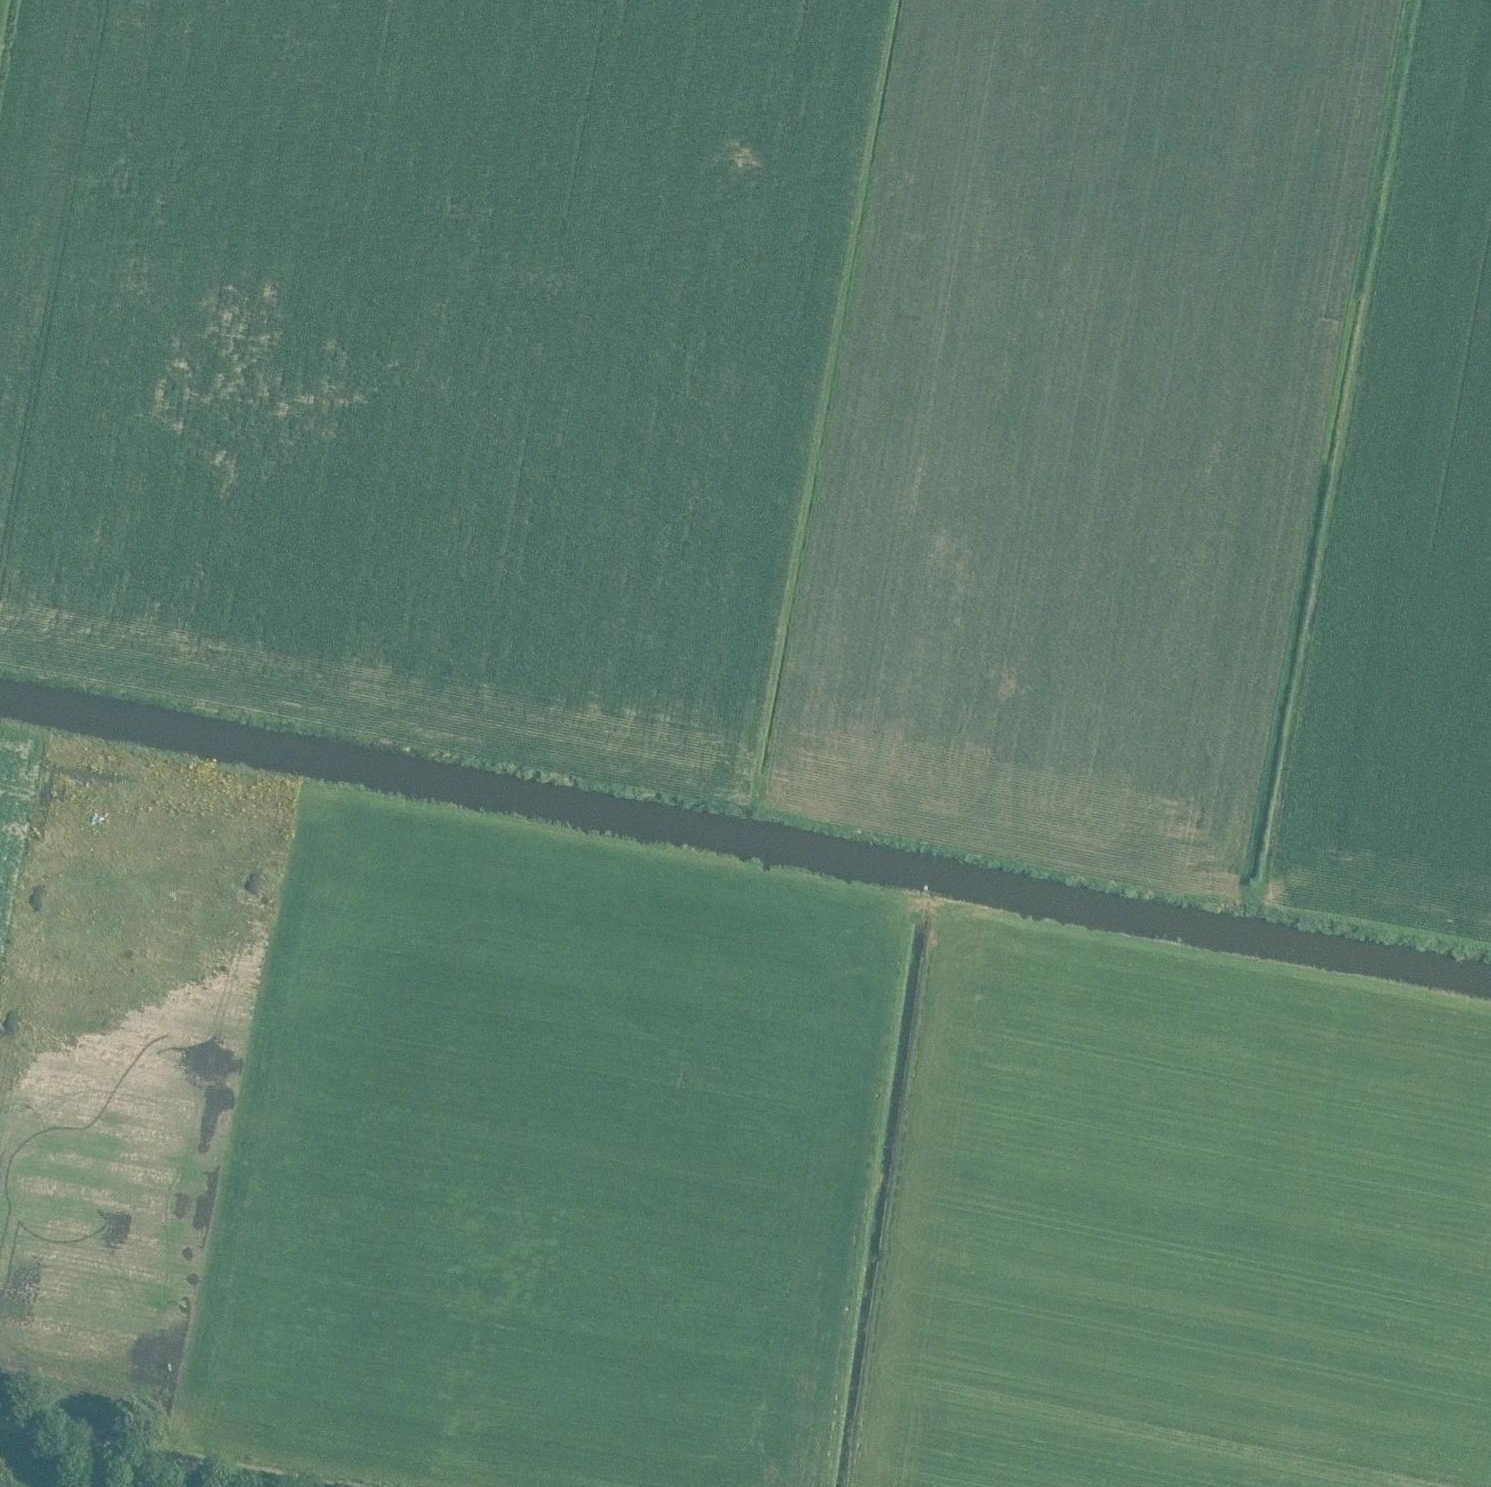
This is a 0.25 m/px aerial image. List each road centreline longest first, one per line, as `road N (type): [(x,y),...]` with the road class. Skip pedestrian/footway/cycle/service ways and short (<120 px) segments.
road 1 (track): [(323,1486),(0,1423)]

